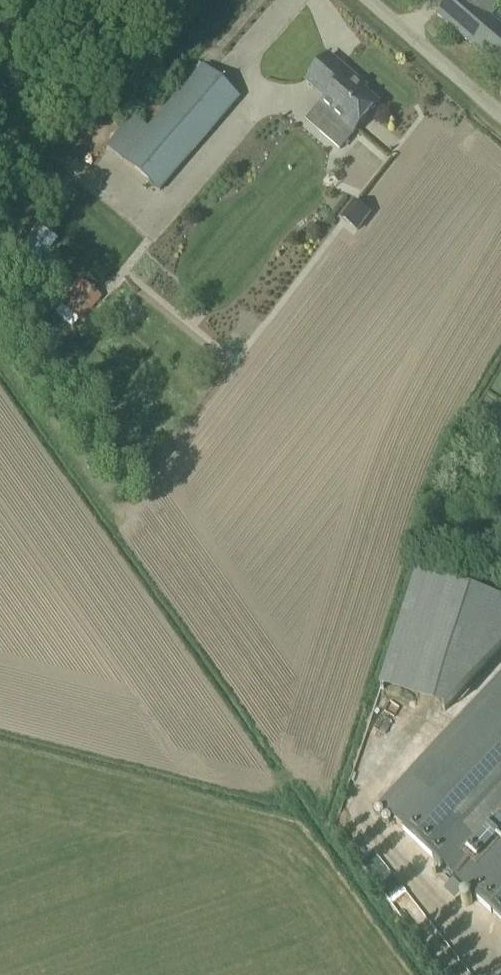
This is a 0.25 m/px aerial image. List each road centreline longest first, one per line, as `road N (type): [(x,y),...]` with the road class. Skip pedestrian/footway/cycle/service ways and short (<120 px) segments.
road 1 (unclassified): [(500,128),(356,0)]

